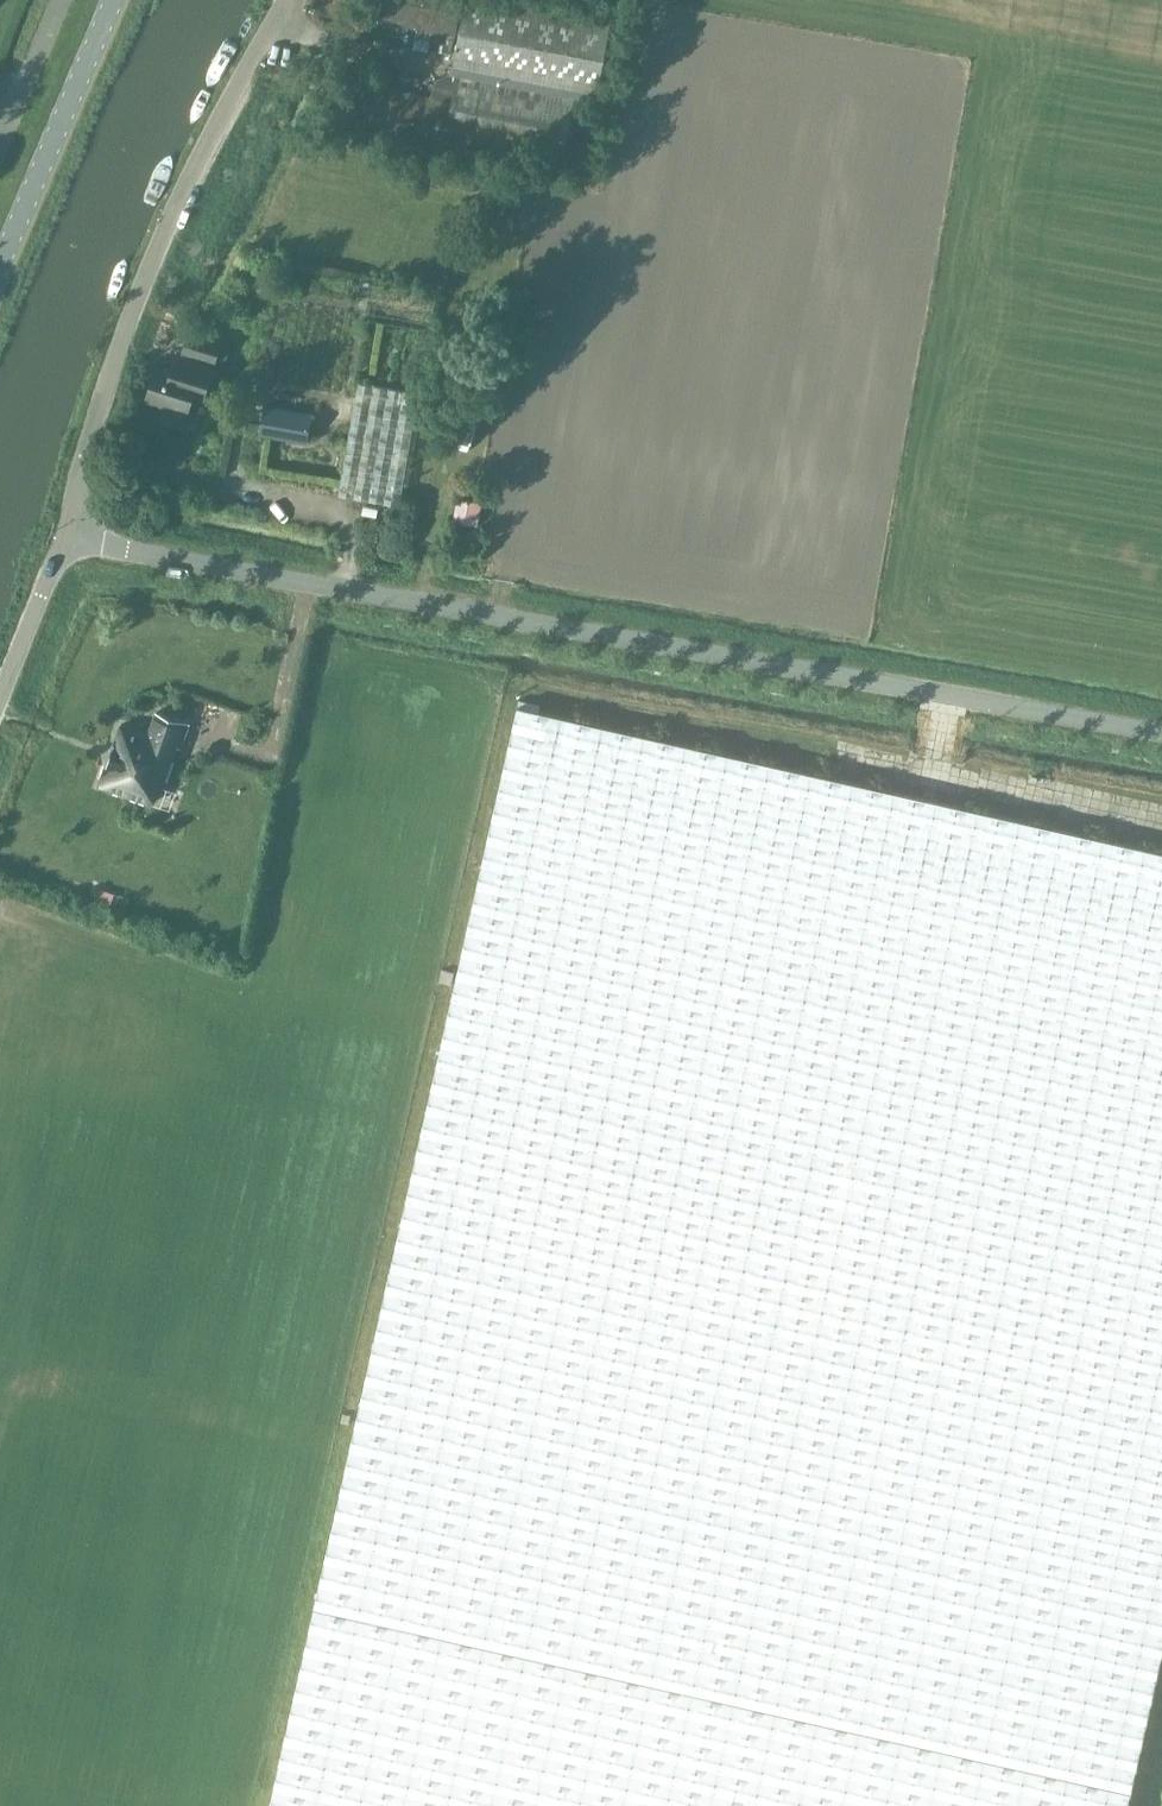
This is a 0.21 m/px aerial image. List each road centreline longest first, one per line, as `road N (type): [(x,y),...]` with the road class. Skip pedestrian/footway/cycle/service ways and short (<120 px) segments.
road 1 (unclassified): [(1161,734),(349,591),(69,531)]
road 2 (unclassified): [(69,531),(95,440),(202,163),(289,0)]
road 3 (unclassified): [(0,274),(112,0)]
road 4 (unclassified): [(0,702),(69,531)]

